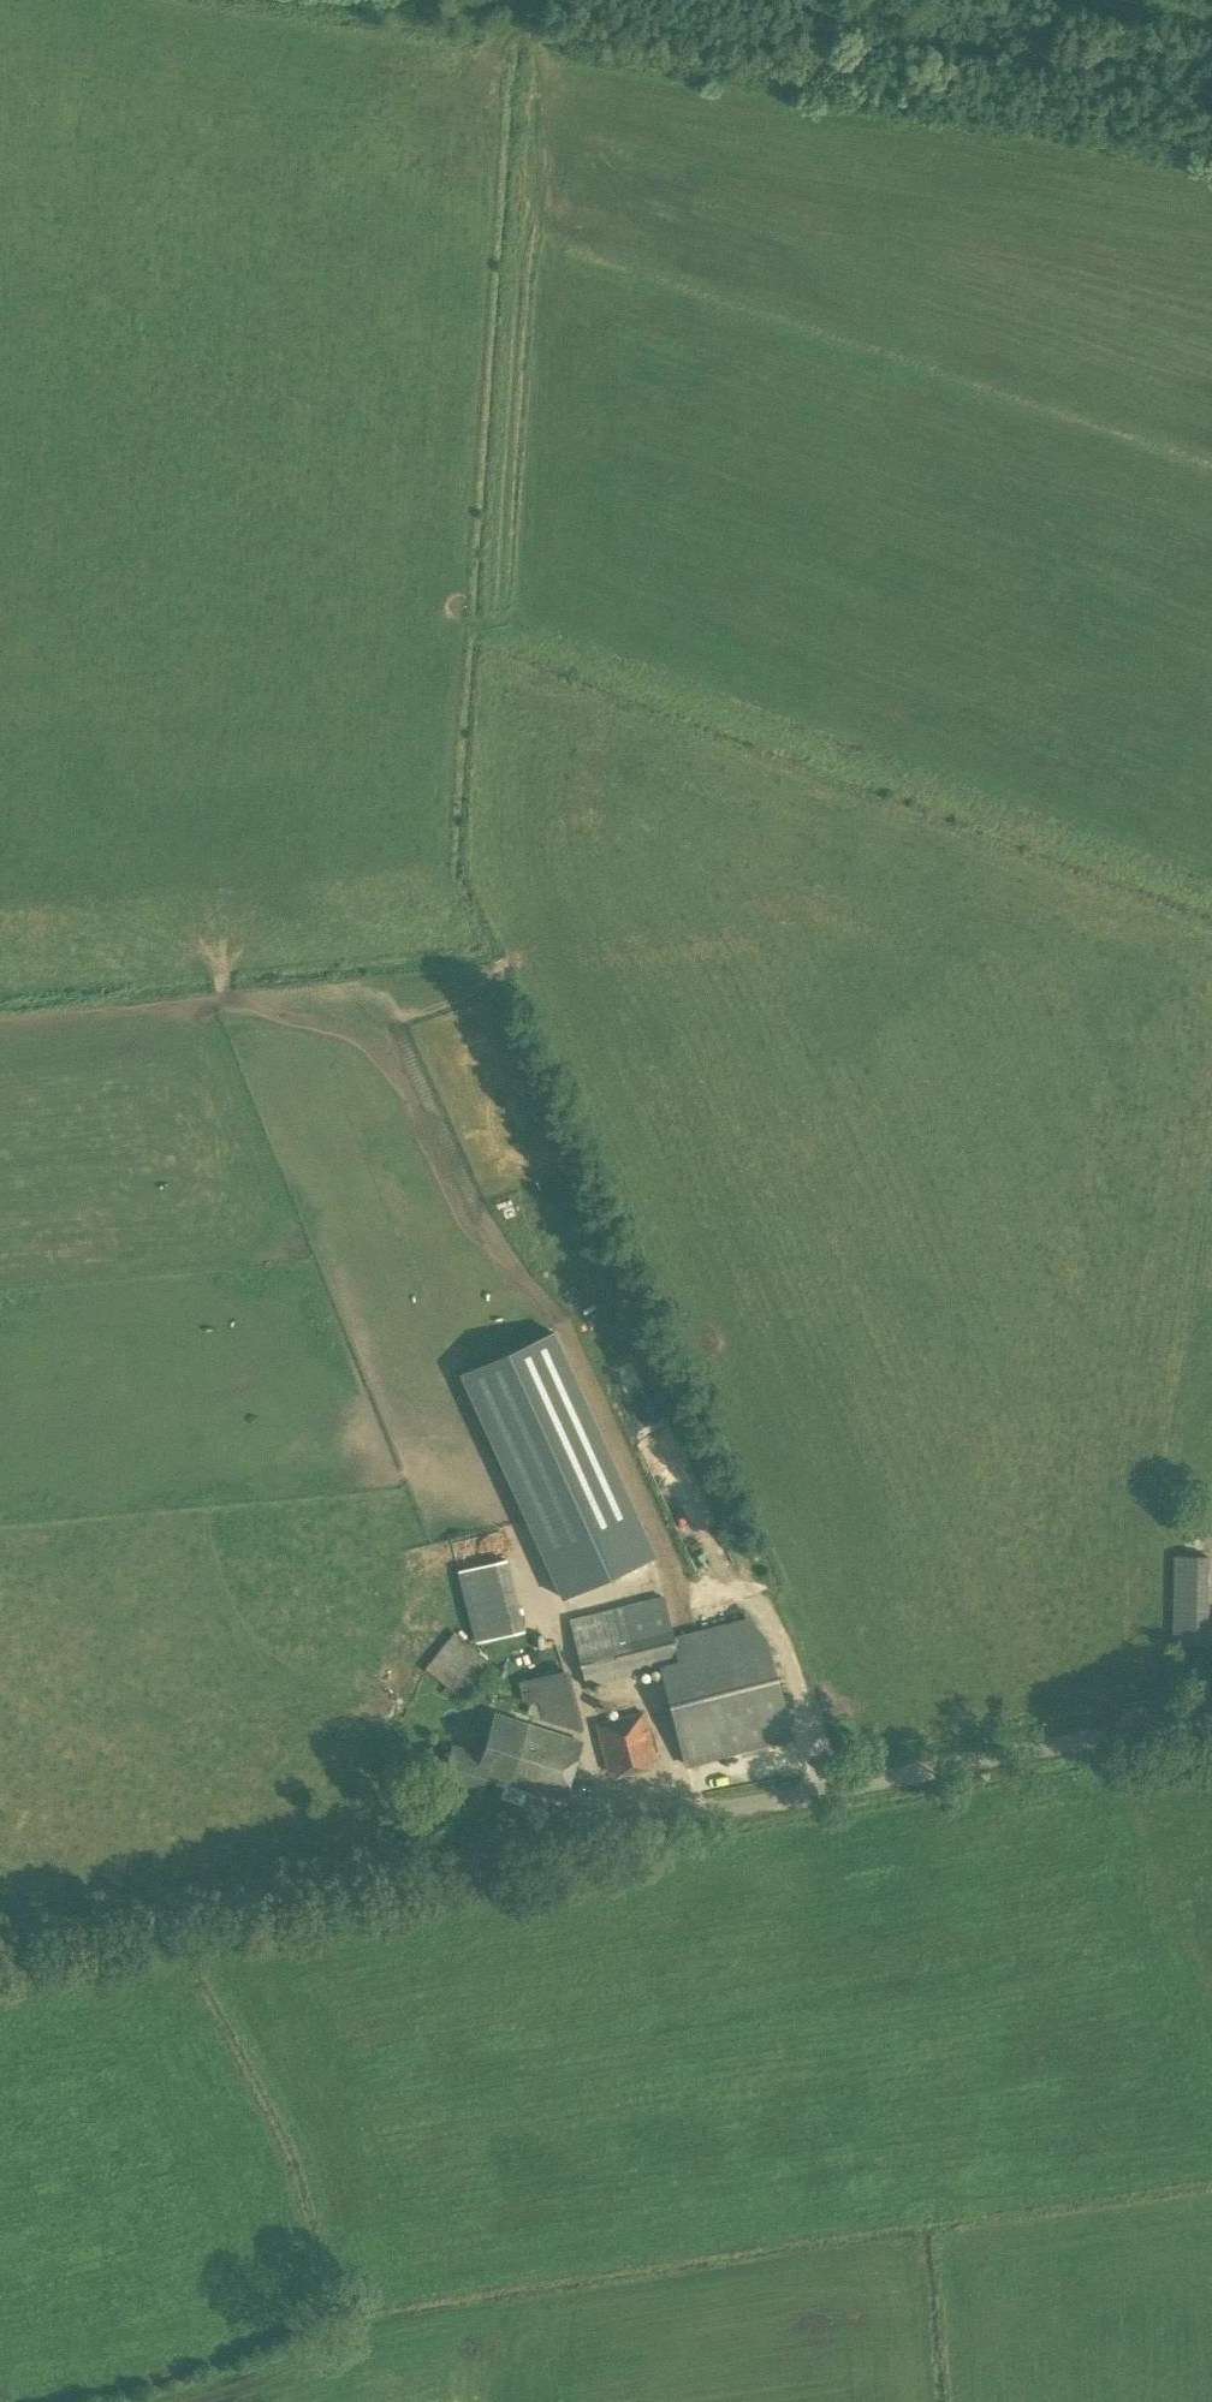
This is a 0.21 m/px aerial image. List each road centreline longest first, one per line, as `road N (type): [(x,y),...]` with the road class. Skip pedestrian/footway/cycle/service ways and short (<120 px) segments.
road 1 (unclassified): [(1211,1716),(0,1944)]

